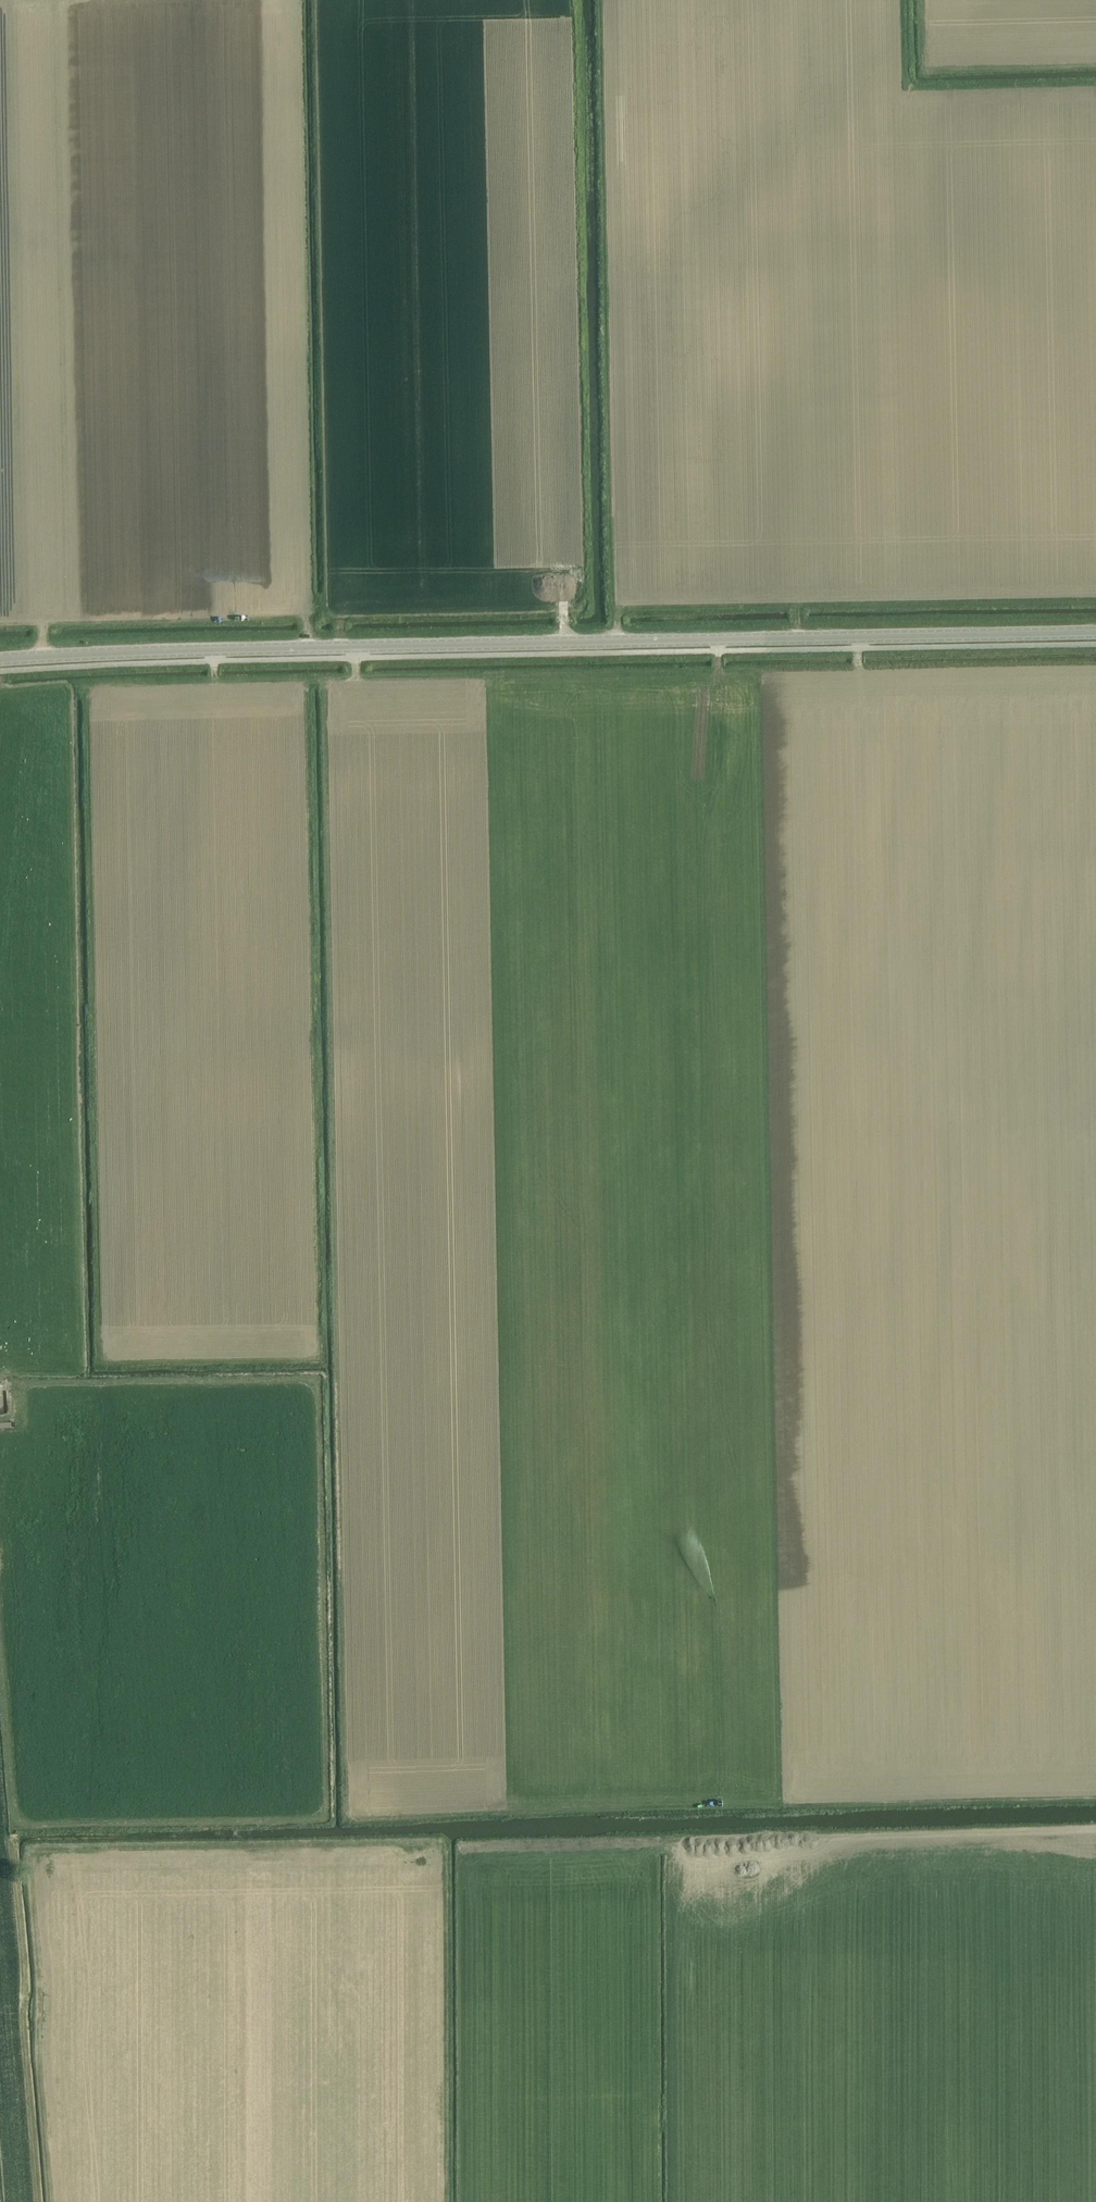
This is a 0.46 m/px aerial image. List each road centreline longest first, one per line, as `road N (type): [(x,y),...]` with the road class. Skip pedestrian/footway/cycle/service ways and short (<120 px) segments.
road 1 (tertiary): [(1095,633),(0,660)]
road 2 (track): [(461,2201),(461,1844),(1095,1830)]
road 3 (track): [(658,2201),(656,1839)]

